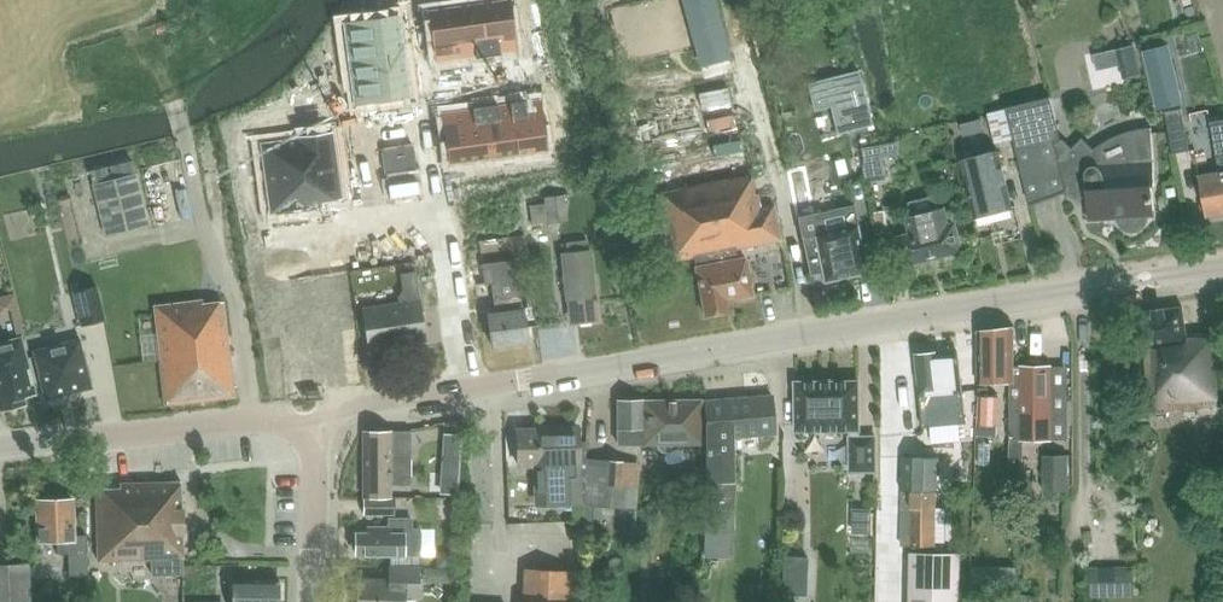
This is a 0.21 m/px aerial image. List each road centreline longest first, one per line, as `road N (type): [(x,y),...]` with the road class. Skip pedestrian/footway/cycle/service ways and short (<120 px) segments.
road 1 (tertiary): [(472,386),(1222,270)]
road 2 (tertiary): [(0,440),(271,416),(311,429)]
road 3 (residential): [(441,203),(472,386)]
road 4 (track): [(633,177),(598,0)]
road 5 (residential): [(441,203),(267,228)]
road 6 (tertiary): [(311,601),(311,429)]
road 7 (tertiary): [(311,429),(349,405),(472,386)]

